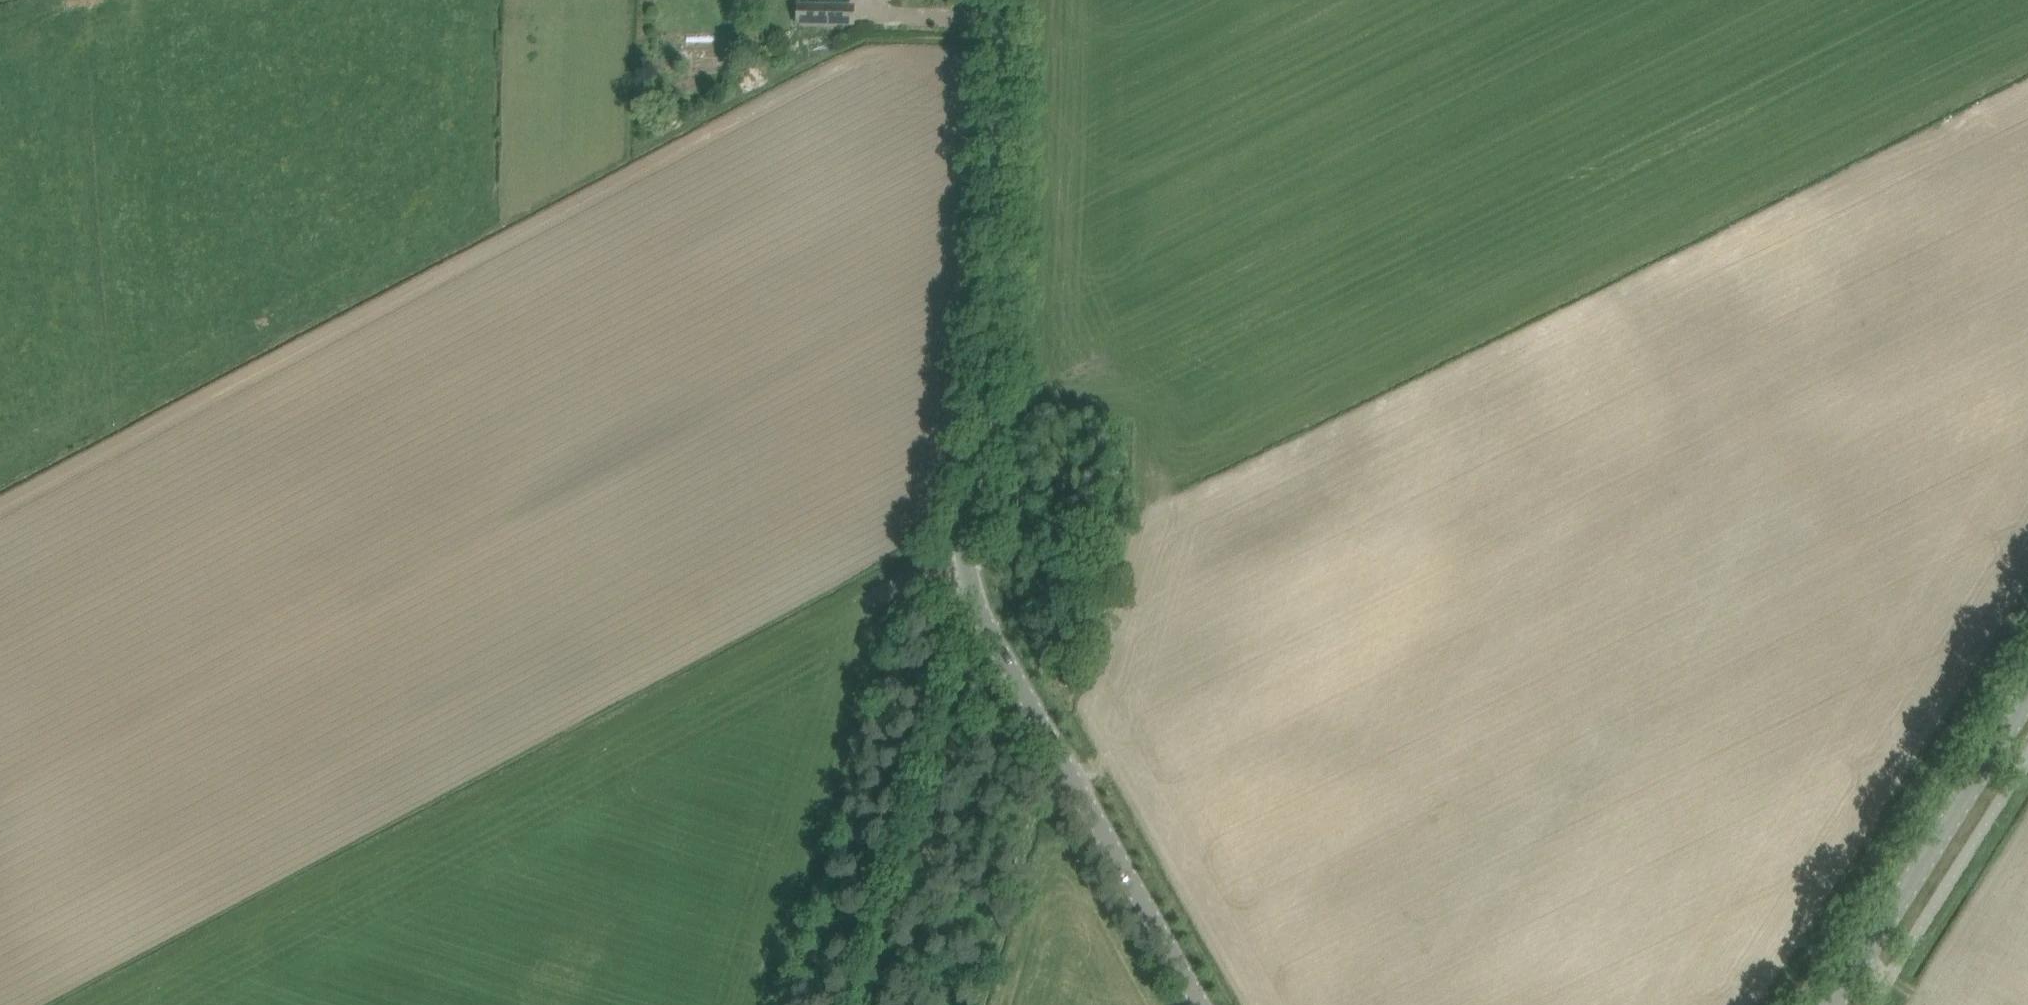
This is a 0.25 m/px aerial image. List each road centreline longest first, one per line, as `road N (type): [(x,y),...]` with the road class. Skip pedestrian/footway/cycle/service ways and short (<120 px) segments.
road 1 (tertiary): [(1199,1004),(982,626),(976,603),(1000,415),(1007,0)]
road 2 (tertiary): [(1860,964),(2027,697)]

